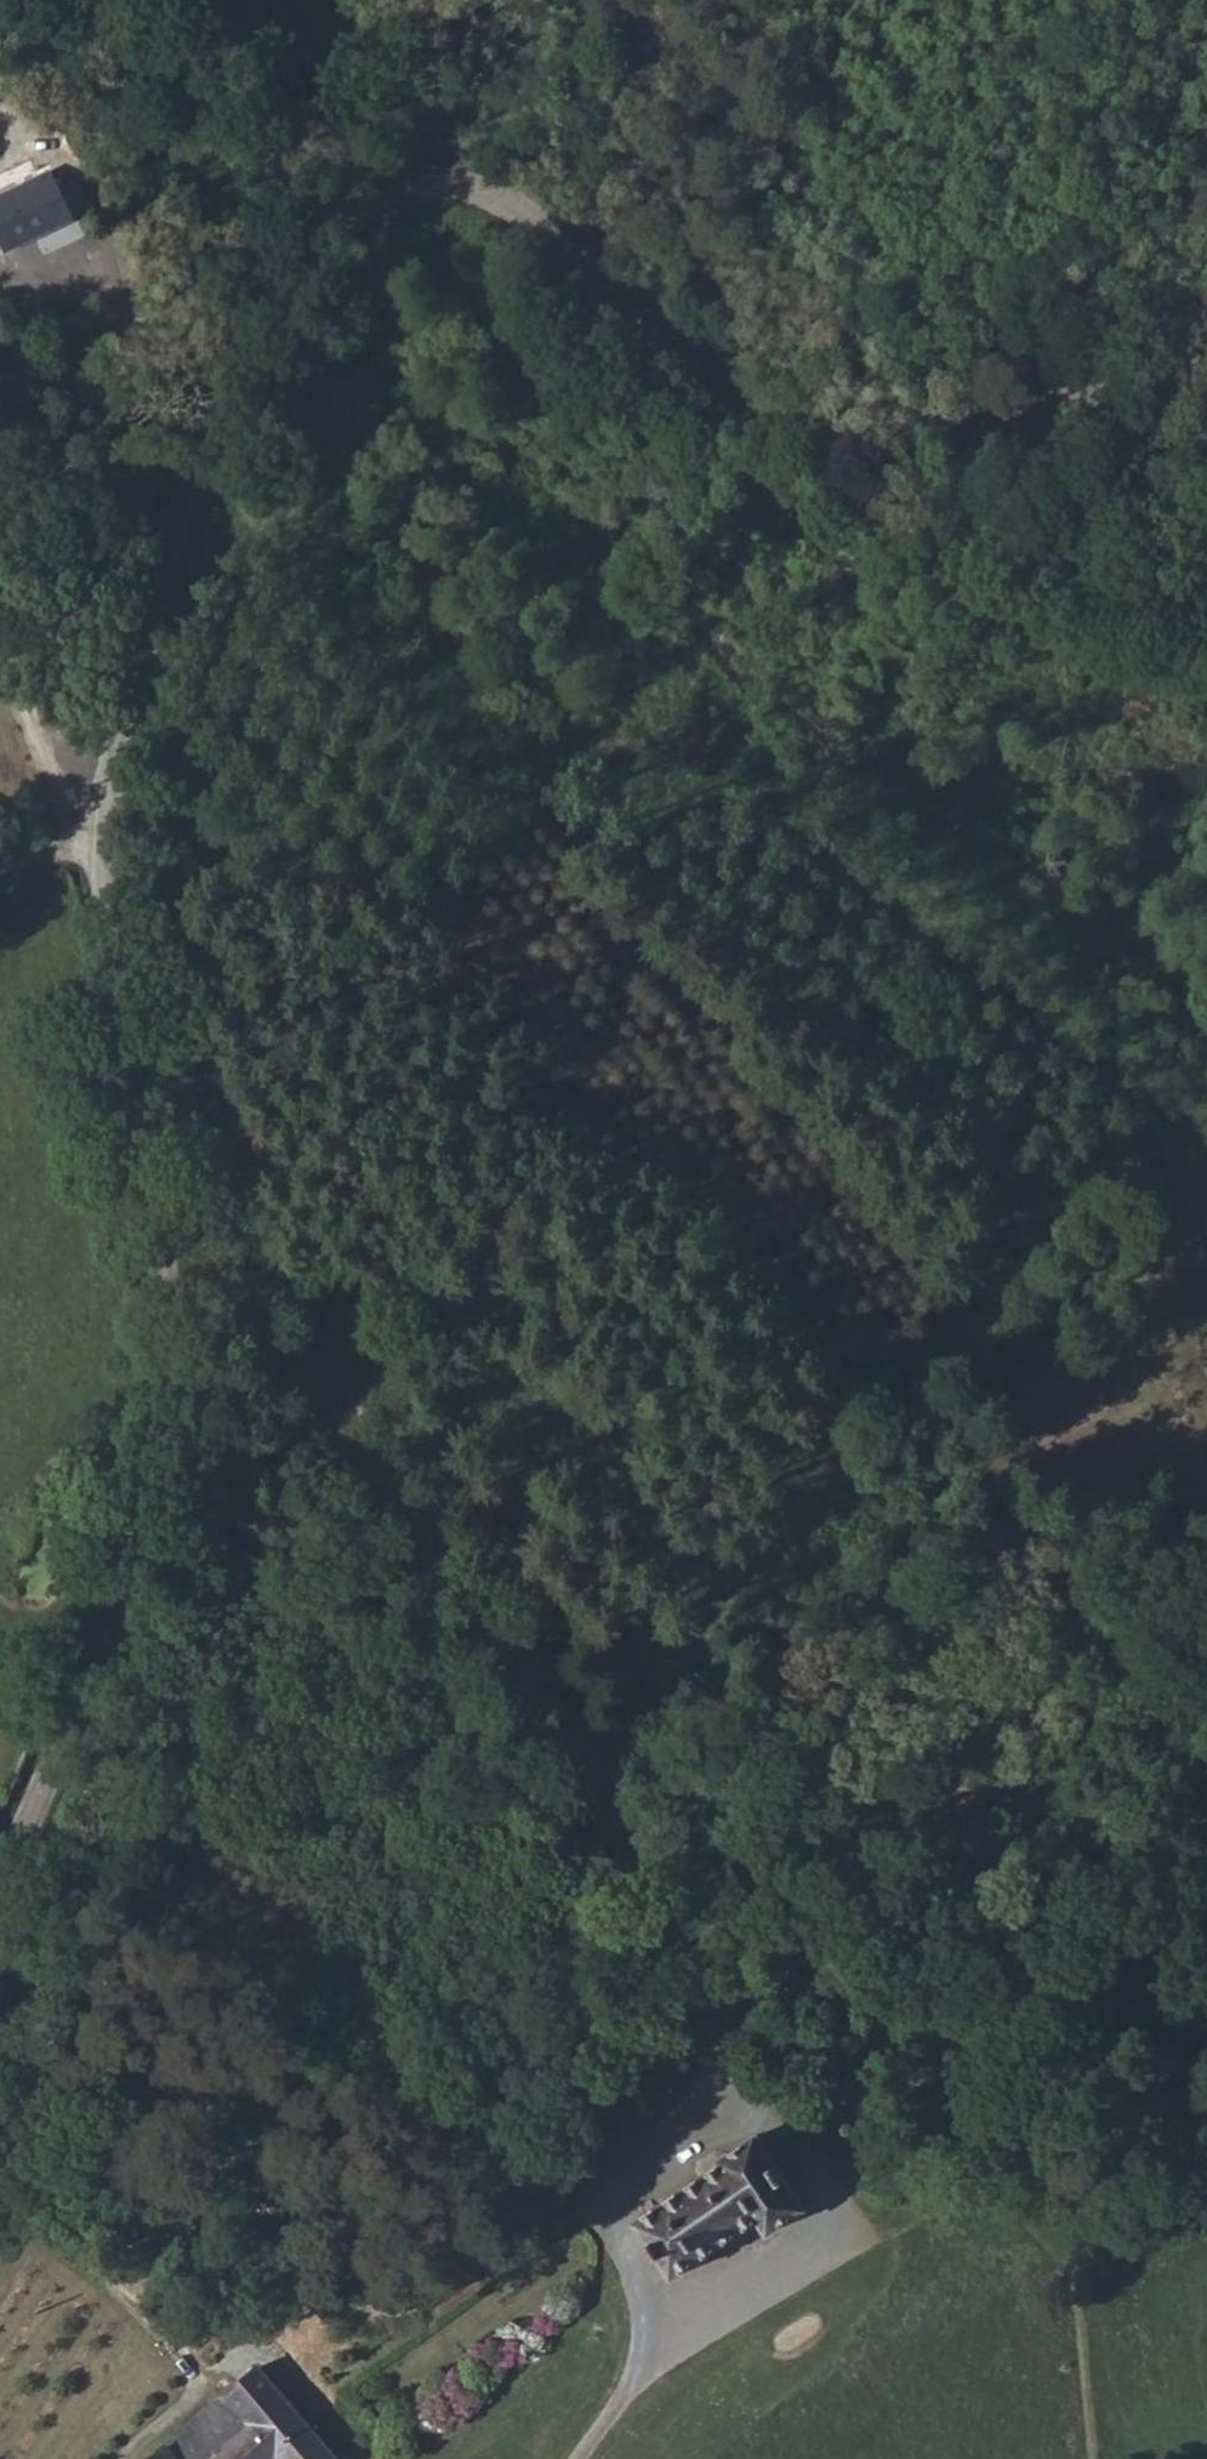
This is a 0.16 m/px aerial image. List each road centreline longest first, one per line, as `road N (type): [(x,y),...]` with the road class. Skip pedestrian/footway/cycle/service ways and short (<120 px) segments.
road 1 (tertiary): [(0,1846),(133,1457),(147,1298),(110,995),(106,852),(124,742),(215,371),(256,284),(304,230),(358,204),(414,188),(470,187),(516,204),(554,231),(673,359),(736,395),(821,425),(971,435),(1206,391)]

